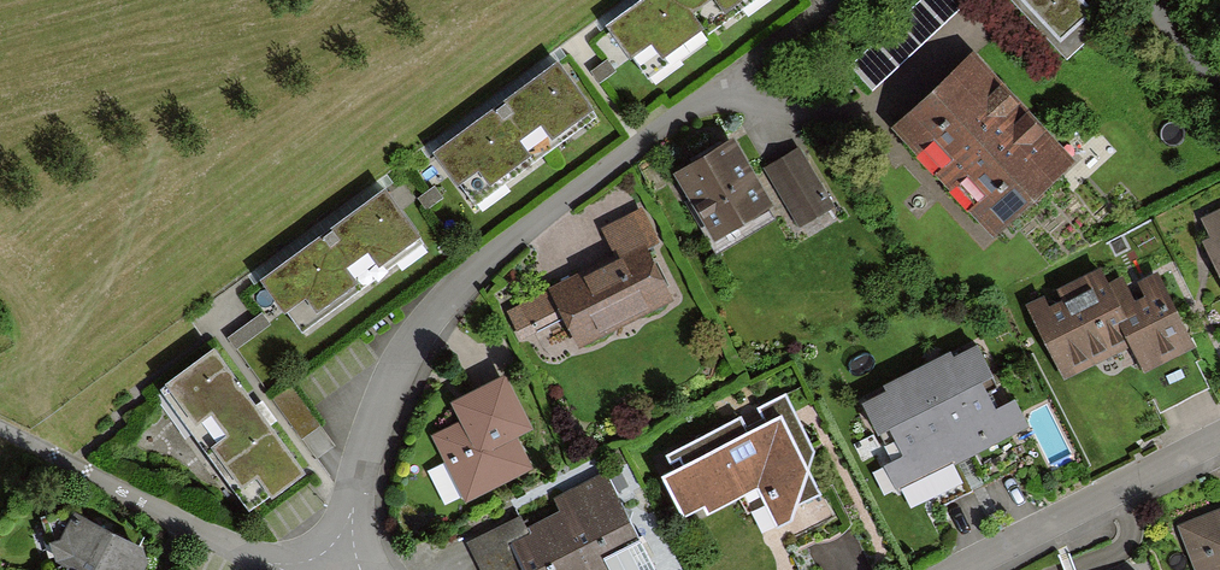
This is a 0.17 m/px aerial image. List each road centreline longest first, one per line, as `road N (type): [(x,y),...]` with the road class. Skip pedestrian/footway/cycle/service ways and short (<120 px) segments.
road 1 (residential): [(833,0),(488,257),(438,308),(406,354),(363,463),(345,569)]
road 2 (residential): [(1219,433),(951,569)]

